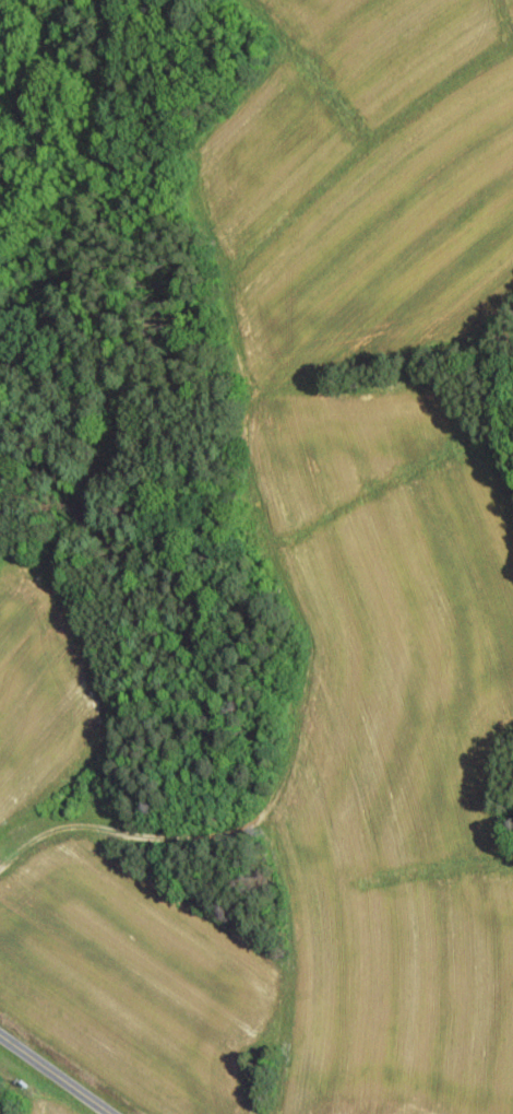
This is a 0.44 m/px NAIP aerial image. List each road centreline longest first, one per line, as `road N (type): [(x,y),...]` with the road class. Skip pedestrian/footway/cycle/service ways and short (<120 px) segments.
road 1 (tertiary): [(110,1113),(0,1035)]

